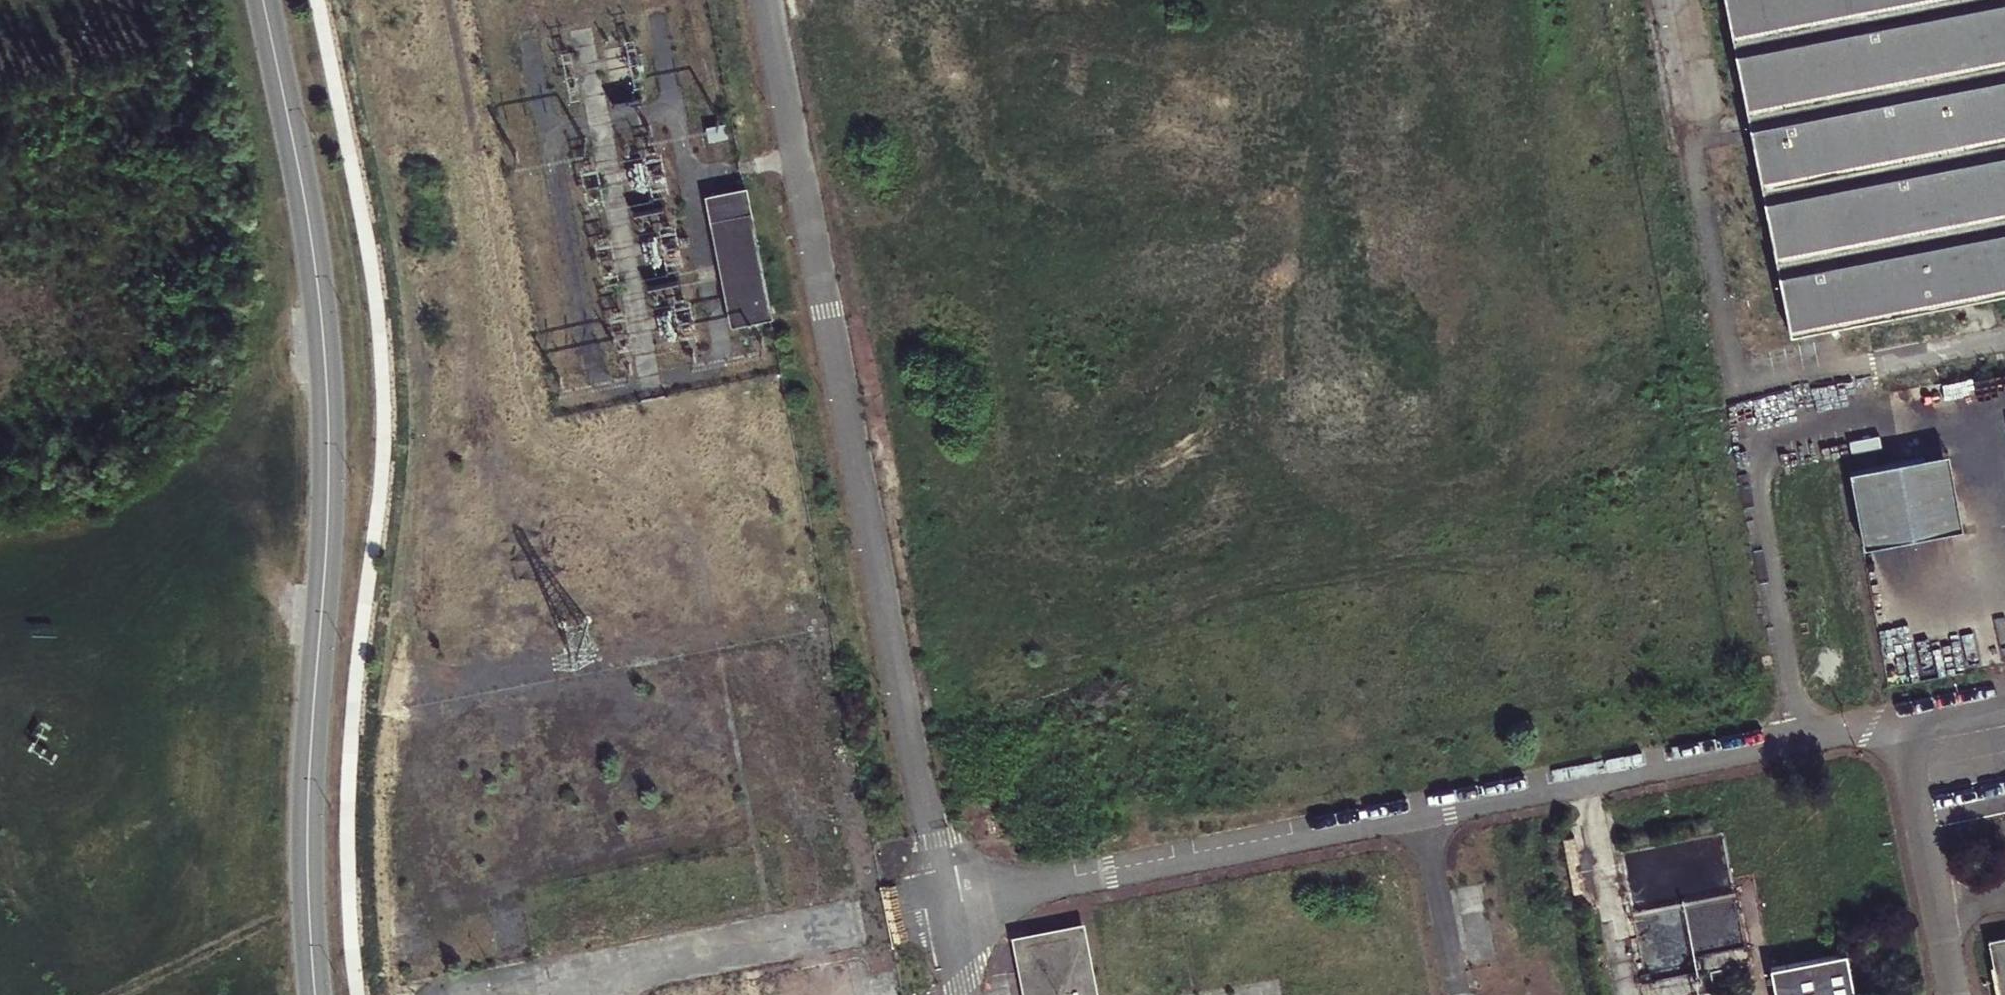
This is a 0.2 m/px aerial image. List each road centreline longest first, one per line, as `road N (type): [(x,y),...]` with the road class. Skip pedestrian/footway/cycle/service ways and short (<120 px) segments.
road 1 (tertiary): [(315,994),(308,854),(326,507),(324,345),(307,195),(264,0)]

